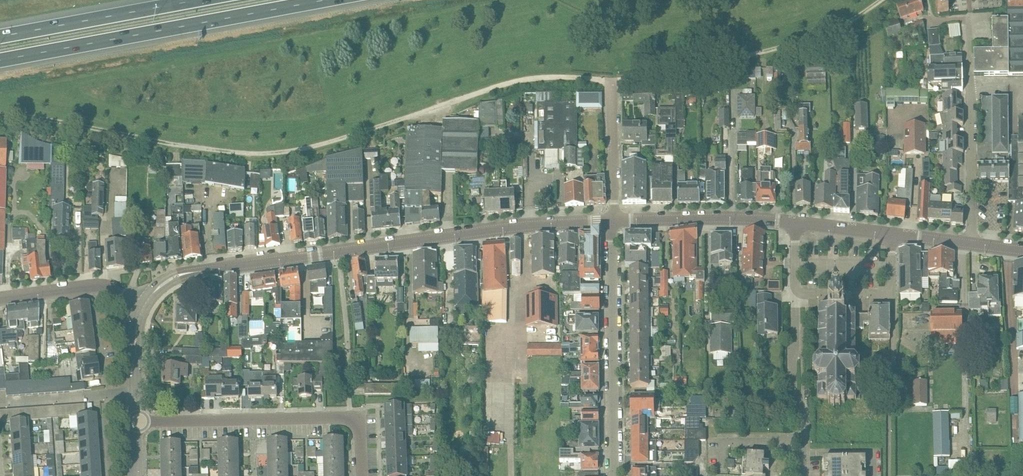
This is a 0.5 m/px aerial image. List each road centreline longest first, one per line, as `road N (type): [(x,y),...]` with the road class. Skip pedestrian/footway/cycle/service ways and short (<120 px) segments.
road 1 (secondary): [(144,304),(188,272),(501,228),(612,220)]
road 2 (motorway): [(0,59),(319,0)]
road 3 (tertiary): [(612,475),(612,220)]
road 4 (residential): [(972,244),(969,22)]
road 5 (residential): [(136,420),(349,417)]
road 6 (motorway): [(191,0),(0,36)]
road 7 (secondary): [(612,220),(795,223)]
road 8 (residential): [(890,234),(889,292),(798,291)]
road 9 (residential): [(0,298),(88,285),(144,304)]
road 10 (residential): [(803,437),(792,388),(798,291)]
road 11 (residential): [(612,220),(611,79)]
road 12 (residential): [(710,469),(711,437),(803,437)]

